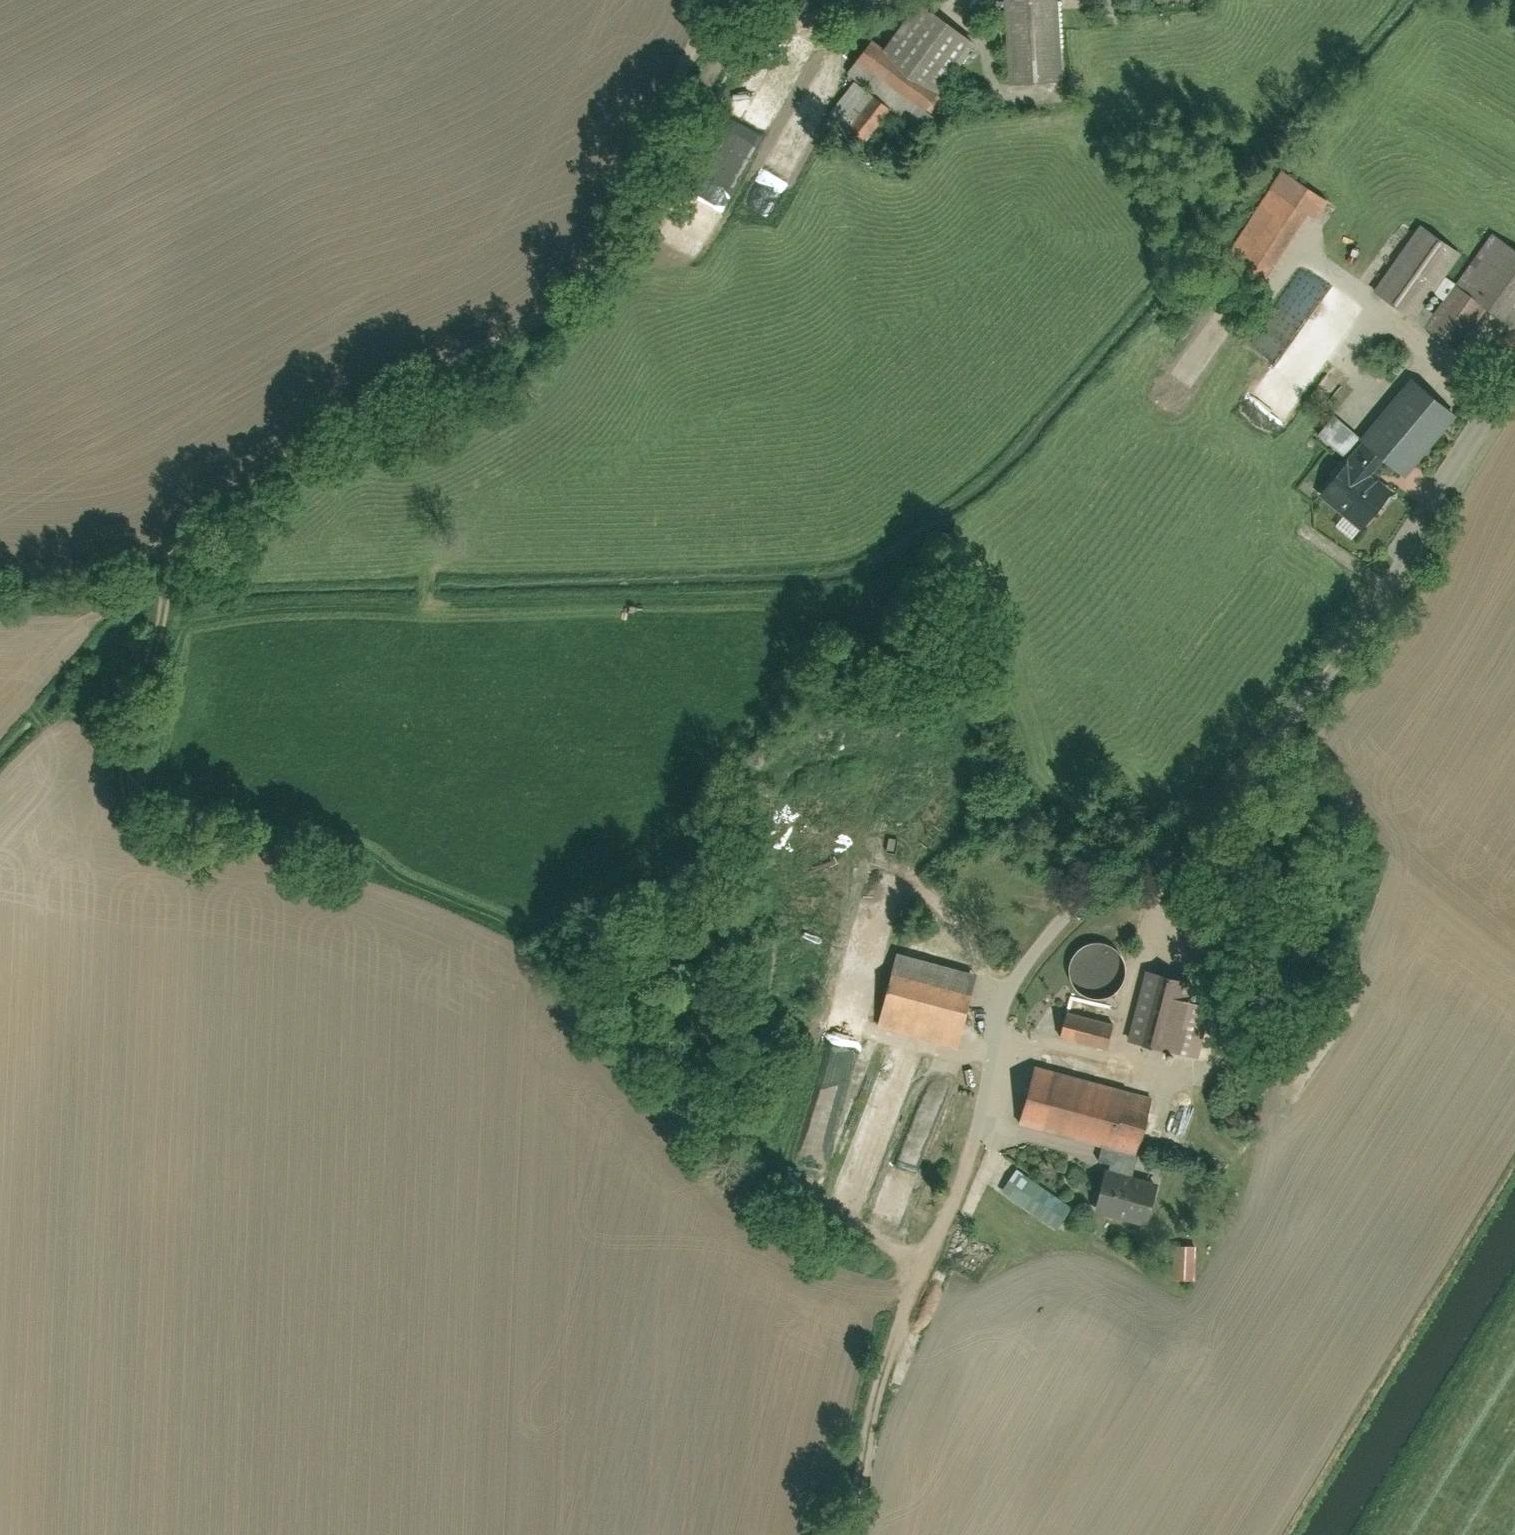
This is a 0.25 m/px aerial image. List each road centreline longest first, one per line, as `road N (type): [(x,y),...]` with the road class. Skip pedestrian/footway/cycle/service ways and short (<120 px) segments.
road 1 (residential): [(975,1144),(993,1050),(1083,891),(1209,745),(1382,576),(1514,357)]
road 2 (track): [(171,546),(357,406),(543,317),(590,257),(699,45),(712,0)]
road 3 (track): [(0,561),(97,564),(171,546),(125,771),(139,833)]

